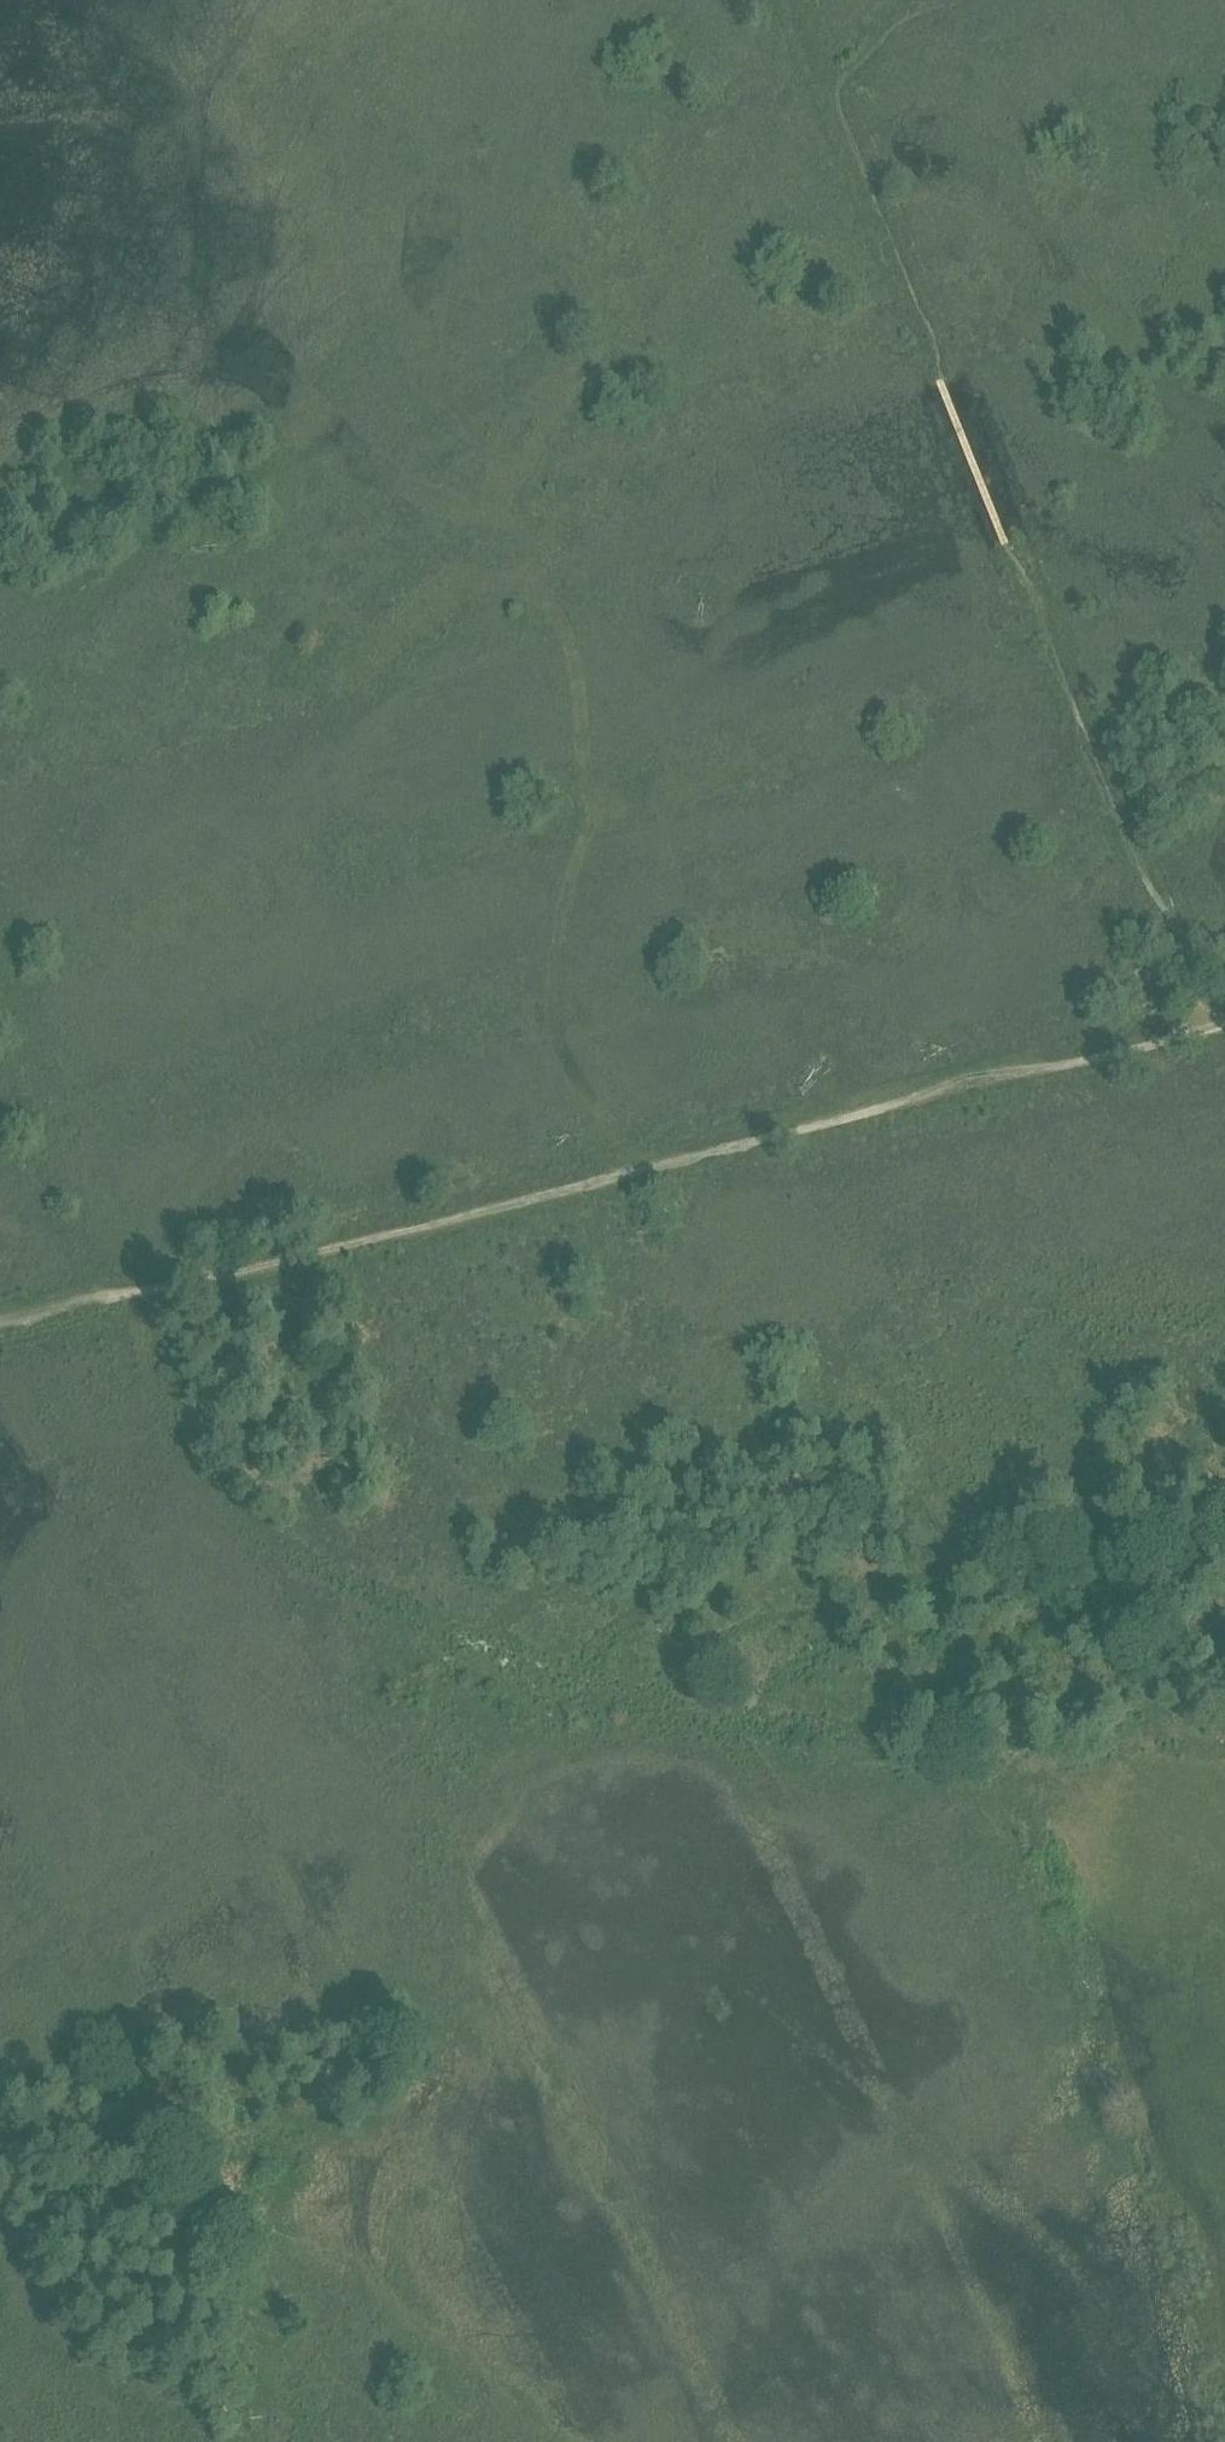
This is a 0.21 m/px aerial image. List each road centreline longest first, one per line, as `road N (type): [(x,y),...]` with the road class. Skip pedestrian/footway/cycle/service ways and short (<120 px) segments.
road 1 (track): [(1179,1038),(188,1286),(0,1321)]

